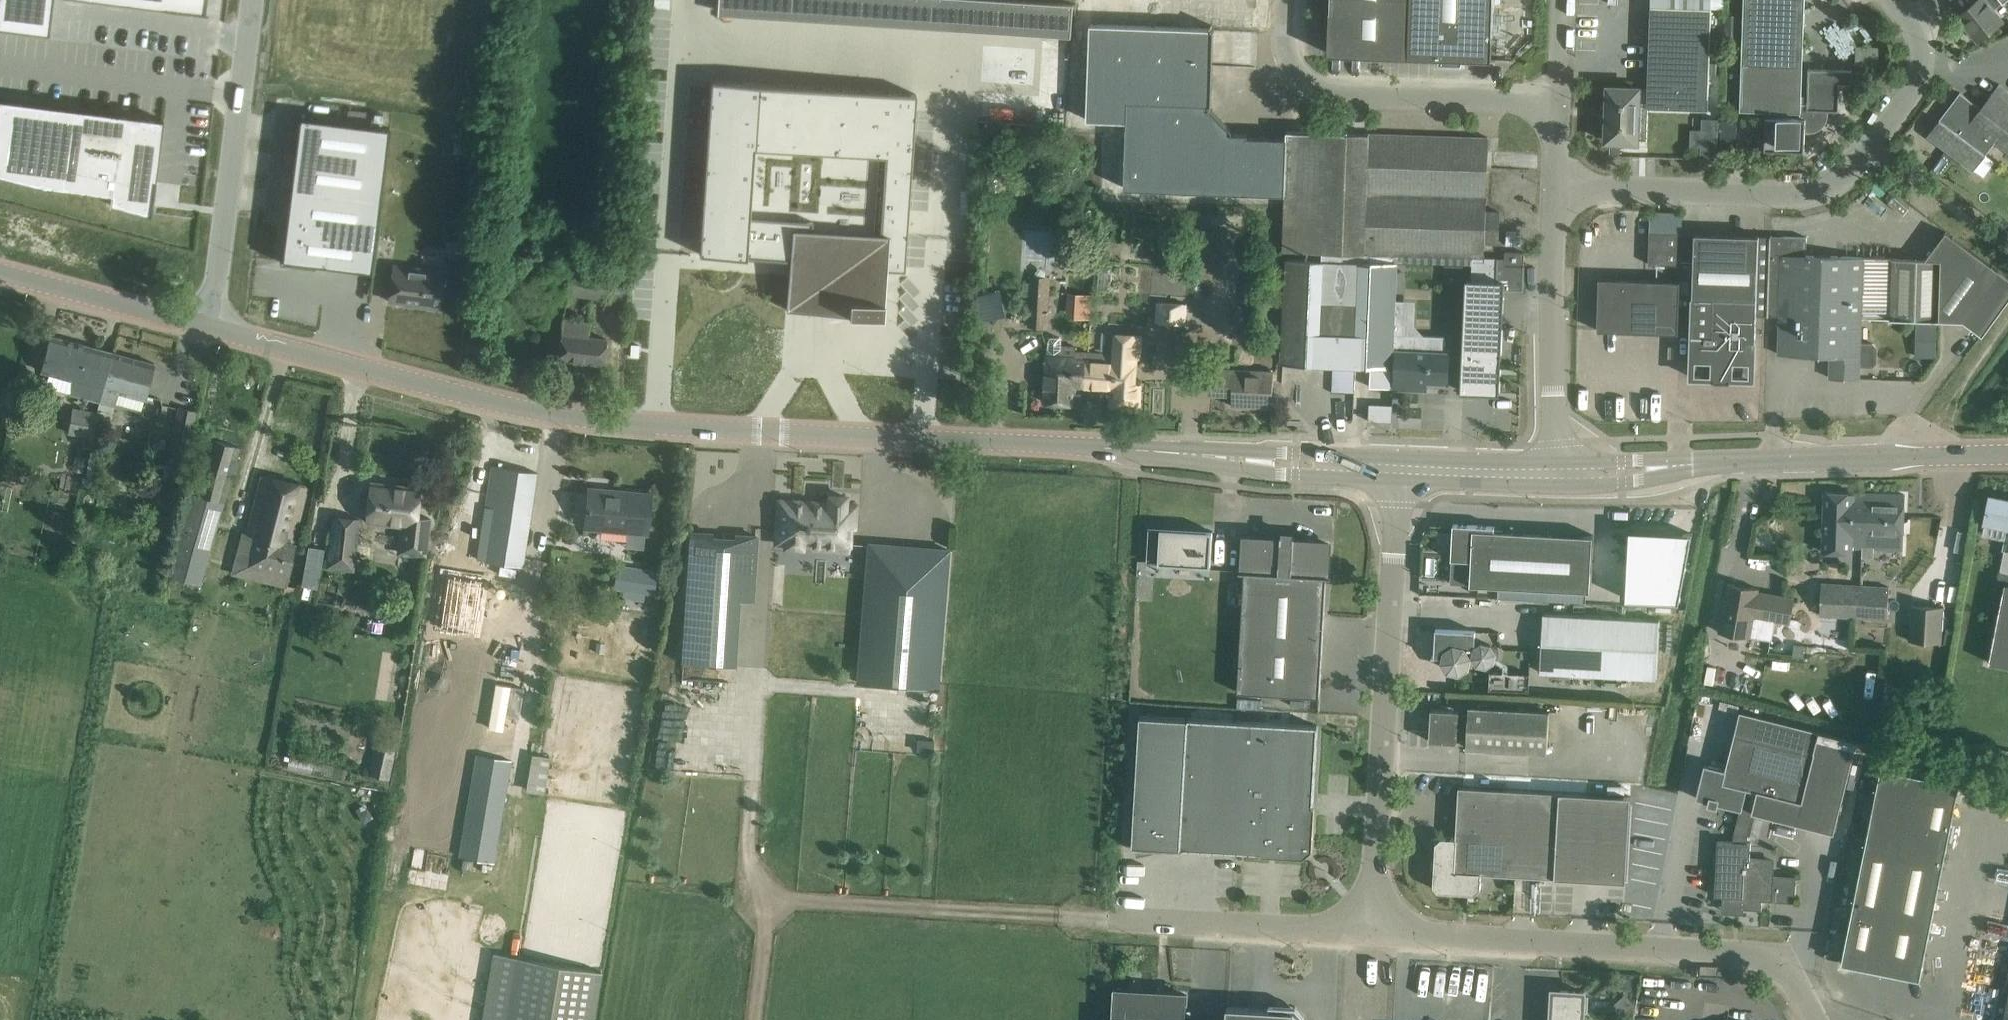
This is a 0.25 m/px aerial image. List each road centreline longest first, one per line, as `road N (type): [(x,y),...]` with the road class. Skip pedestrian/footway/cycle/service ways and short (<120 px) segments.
road 1 (unclassified): [(1241,458),(653,425),(555,413),(209,327)]
road 2 (unclassified): [(1558,192),(1813,196),(1874,144),(1921,72),(1919,34),(1892,0)]
road 3 (unclassified): [(1814,1019),(1786,971),(1752,953),(1376,930)]
road 4 (unclassified): [(1376,930),(1398,479)]
road 5 (track): [(753,1019),(765,933),(792,904),(1058,915)]
road 6 (unclassified): [(1555,101),(1312,90),(1289,56),(1289,0)]
road 7 (unclassified): [(2007,453),(1675,464)]
road 8 (unclassified): [(209,327),(253,0)]
road 9 (unclassified): [(1376,930),(1058,915)]
road 10 (unclassified): [(1556,461),(1558,192)]
road 11 (unclassified): [(209,327),(0,273)]
road 12 (unclassified): [(1241,458),(1279,473),(1398,479)]
road 13 (unclassified): [(1556,461),(1398,456)]
road 14 (unclassified): [(1398,456),(1278,450),(1241,458)]
road 15 (unclassified): [(1398,479),(1555,486)]
road 16 (unclassified): [(1555,486),(1621,484),(1675,464)]

